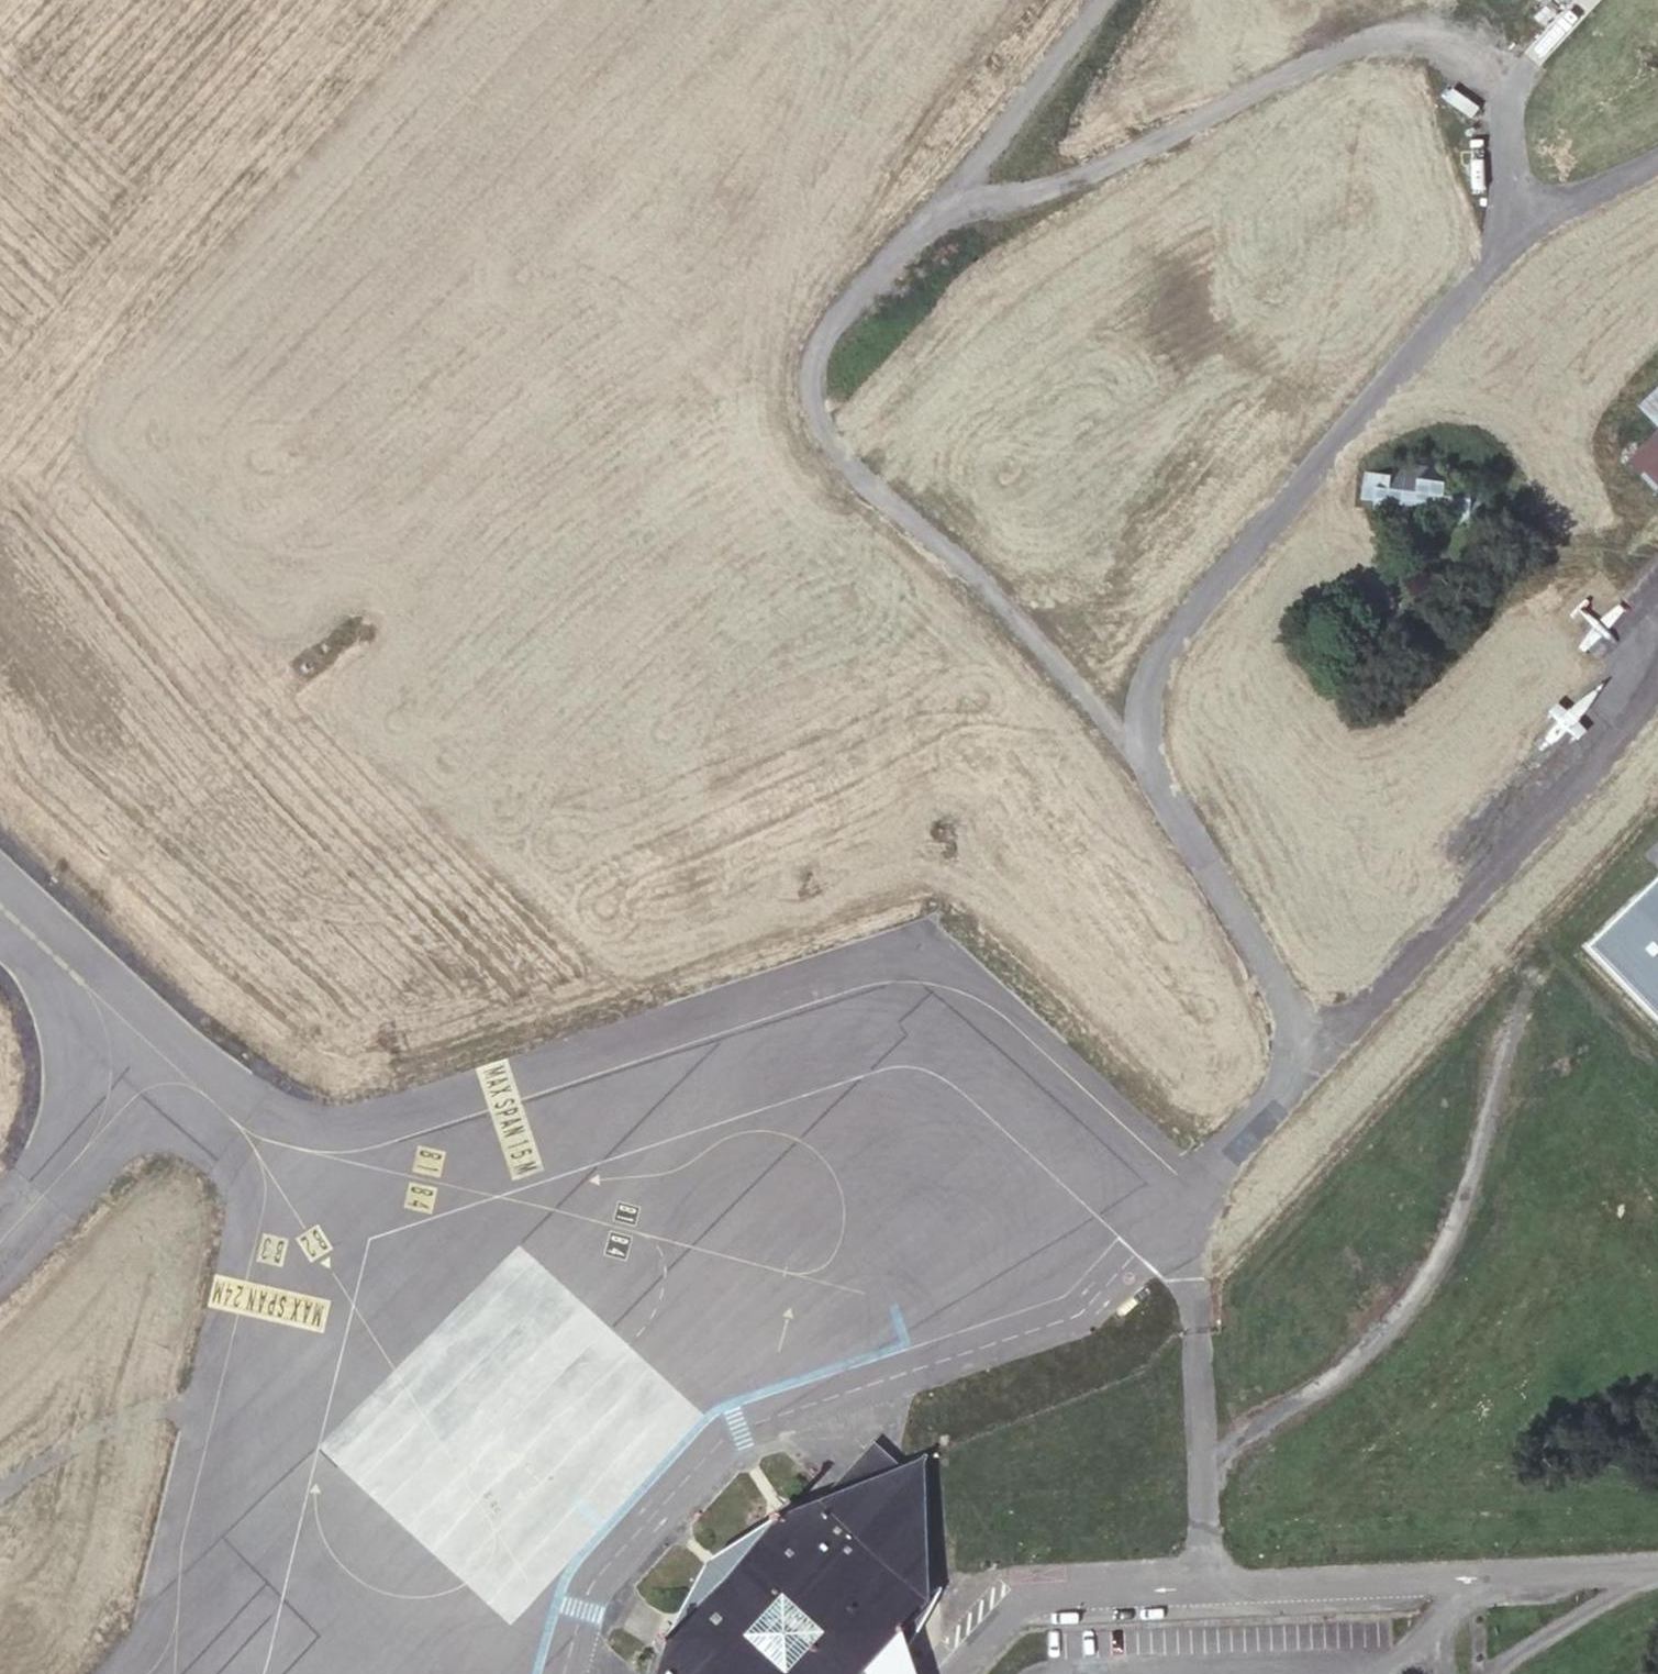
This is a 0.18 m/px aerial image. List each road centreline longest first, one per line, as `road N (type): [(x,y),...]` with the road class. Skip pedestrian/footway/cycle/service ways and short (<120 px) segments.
road 1 (unclassified): [(1657,1566),(997,1598),(929,1673)]
road 2 (track): [(1200,1453),(1320,1382),(1416,1272),(1504,1082),(1548,959)]

